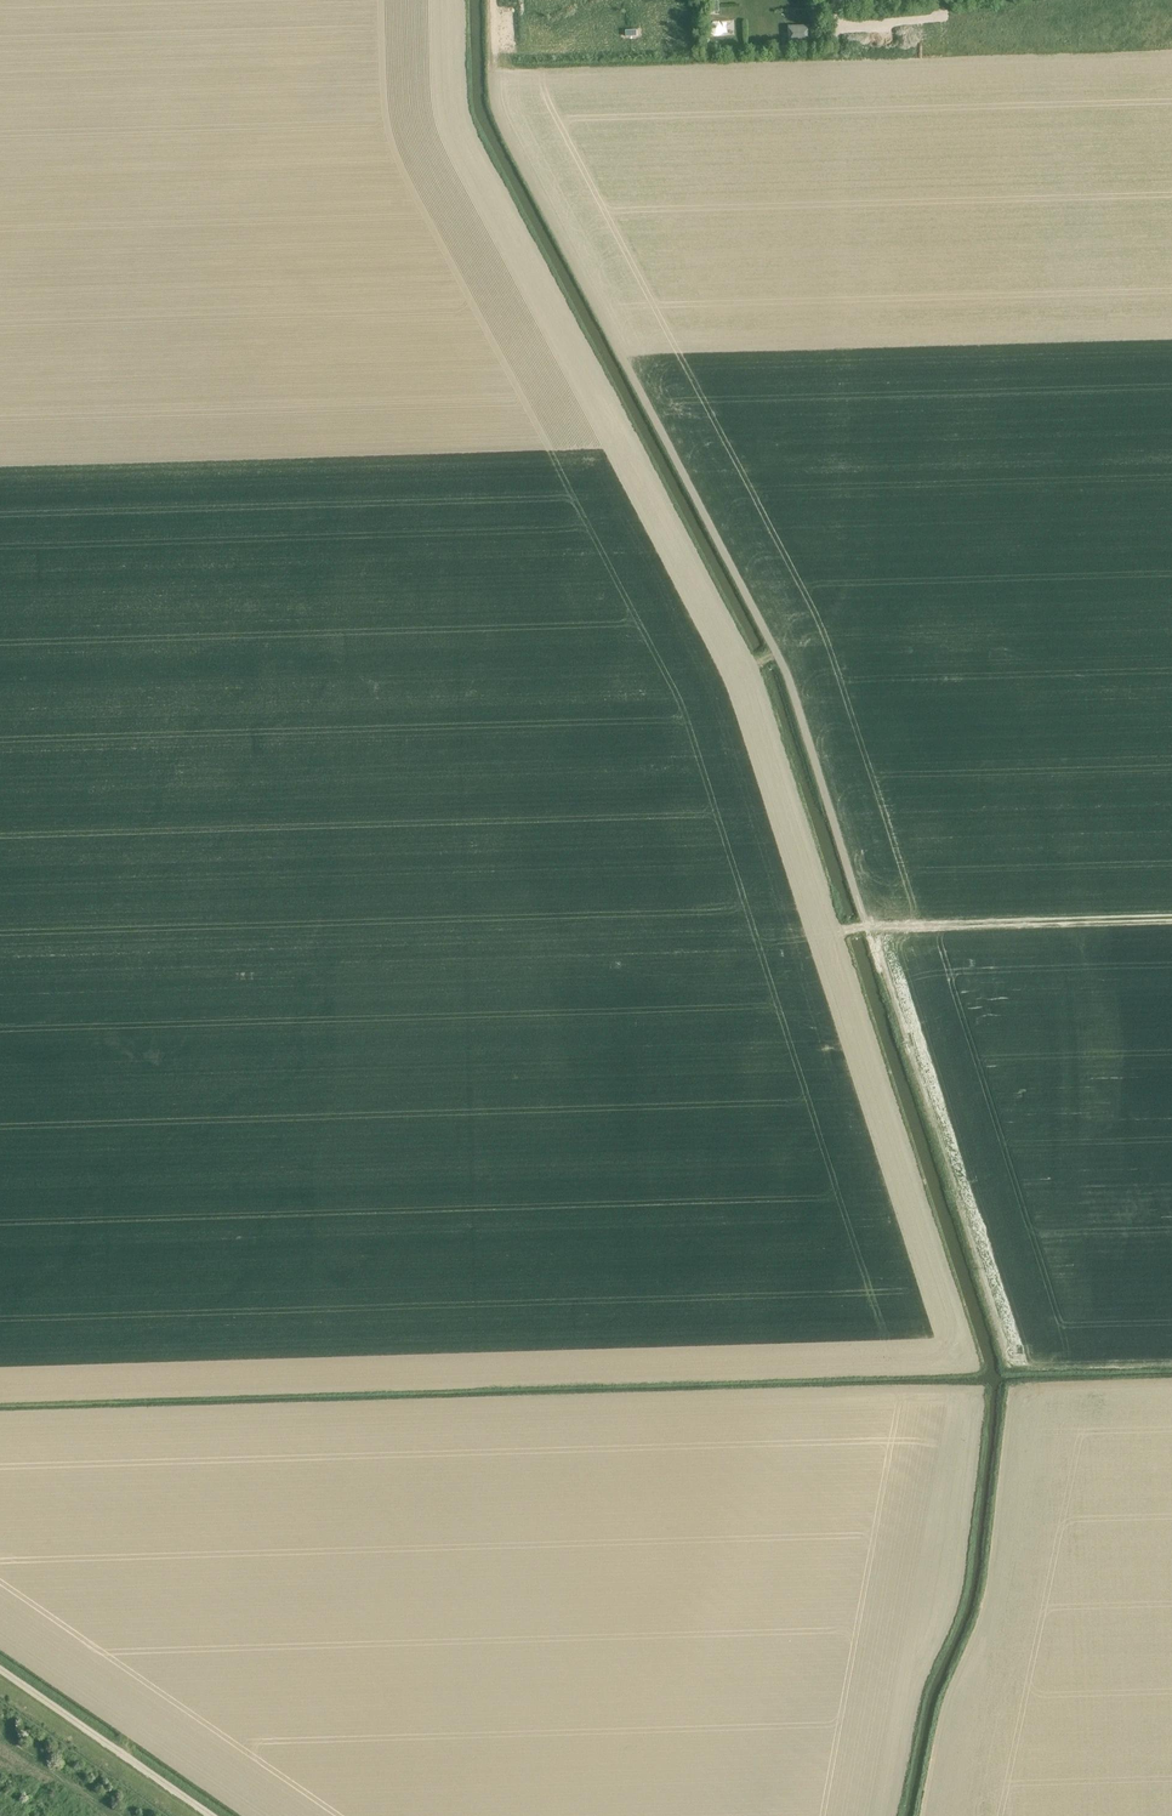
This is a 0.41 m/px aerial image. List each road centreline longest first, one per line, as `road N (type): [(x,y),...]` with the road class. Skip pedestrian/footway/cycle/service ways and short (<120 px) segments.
road 1 (unclassified): [(214,1815),(0,1668)]

